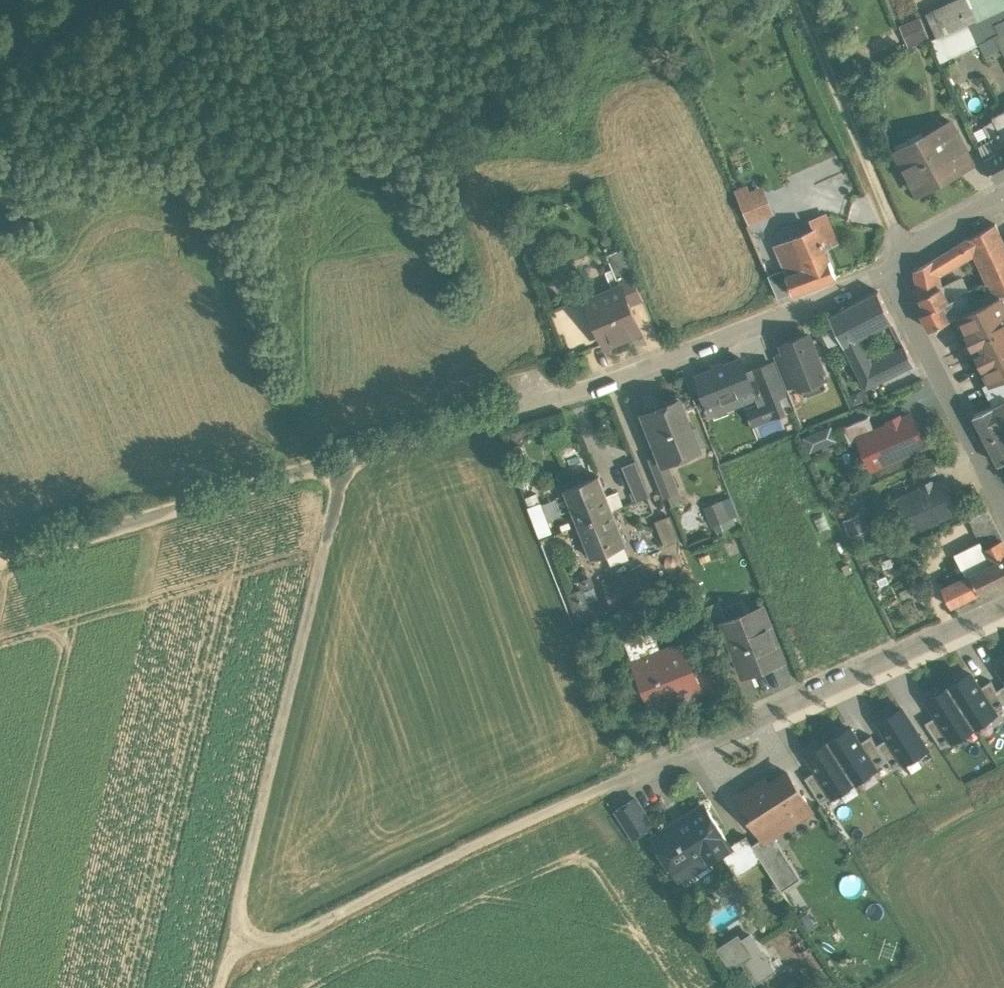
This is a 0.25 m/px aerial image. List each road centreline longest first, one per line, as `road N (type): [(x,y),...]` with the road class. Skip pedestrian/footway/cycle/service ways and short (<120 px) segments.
road 1 (track): [(218,987),(345,462)]
road 2 (residential): [(887,270),(632,374),(470,426)]
road 3 (track): [(232,933),(257,936),(318,918),(629,771)]
road 4 (residential): [(629,771),(1003,601)]
road 5 (track): [(345,462),(0,566)]
road 6 (track): [(908,249),(801,0)]
road 7 (residential): [(1003,501),(887,270)]
road 8 (residential): [(887,270),(908,249),(1003,197)]
road 9 (track): [(470,426),(345,462)]

